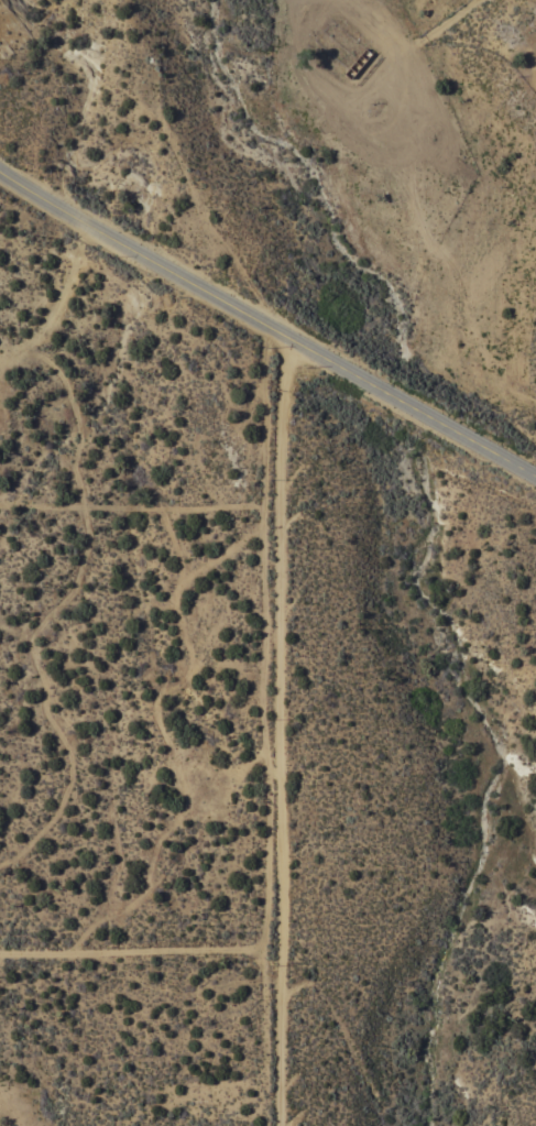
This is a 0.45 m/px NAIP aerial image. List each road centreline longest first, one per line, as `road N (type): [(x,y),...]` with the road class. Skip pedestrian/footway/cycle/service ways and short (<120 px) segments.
road 1 (residential): [(286,330),(285,1125)]
road 2 (tertiary): [(535,472),(101,225),(0,155)]
road 3 (residential): [(285,953),(0,951)]

